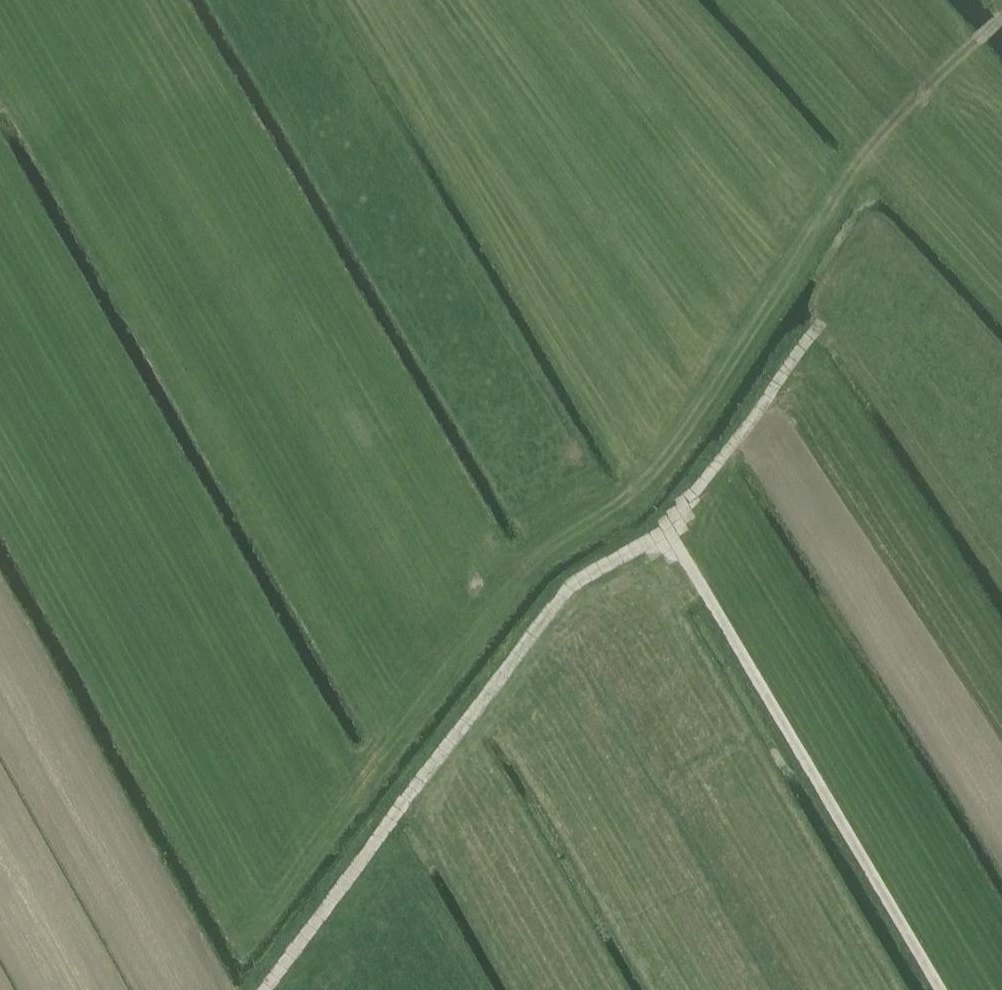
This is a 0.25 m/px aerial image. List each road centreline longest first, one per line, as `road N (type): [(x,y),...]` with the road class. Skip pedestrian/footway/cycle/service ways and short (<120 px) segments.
road 1 (track): [(940,989),(667,530),(820,323)]
road 2 (track): [(667,530),(573,584),(260,989)]

